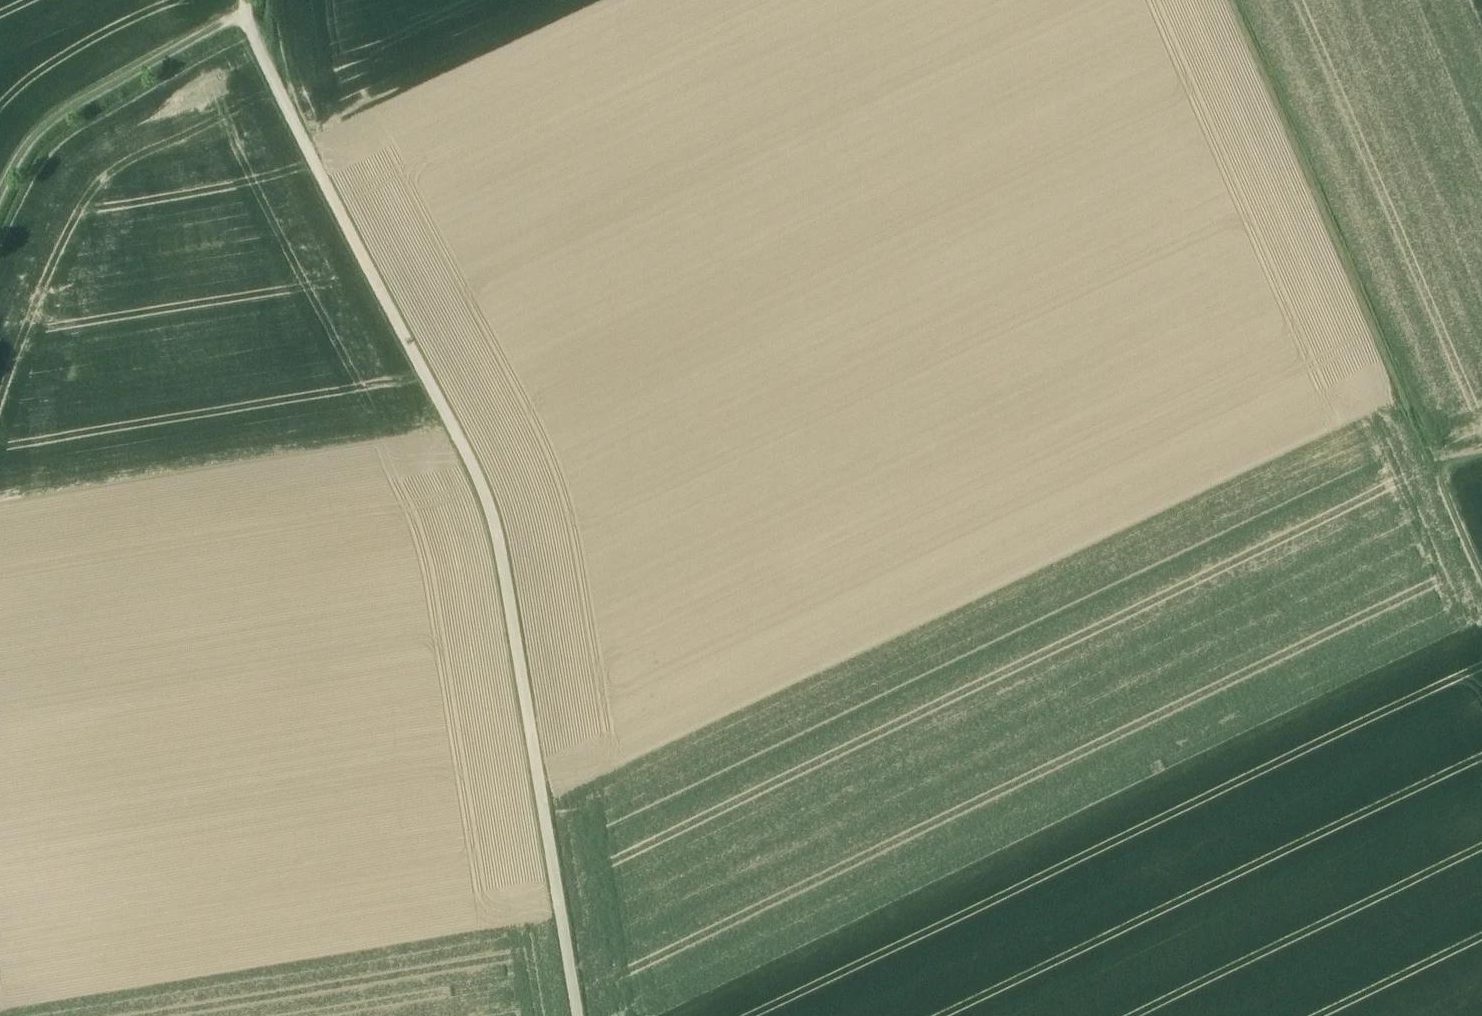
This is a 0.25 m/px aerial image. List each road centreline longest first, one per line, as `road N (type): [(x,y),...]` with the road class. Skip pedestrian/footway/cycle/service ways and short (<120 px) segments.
road 1 (track): [(579,1015),(494,505),(247,16),(246,0)]
road 2 (track): [(1231,0),(1481,557)]
road 3 (track): [(0,223),(37,153),(247,16)]

